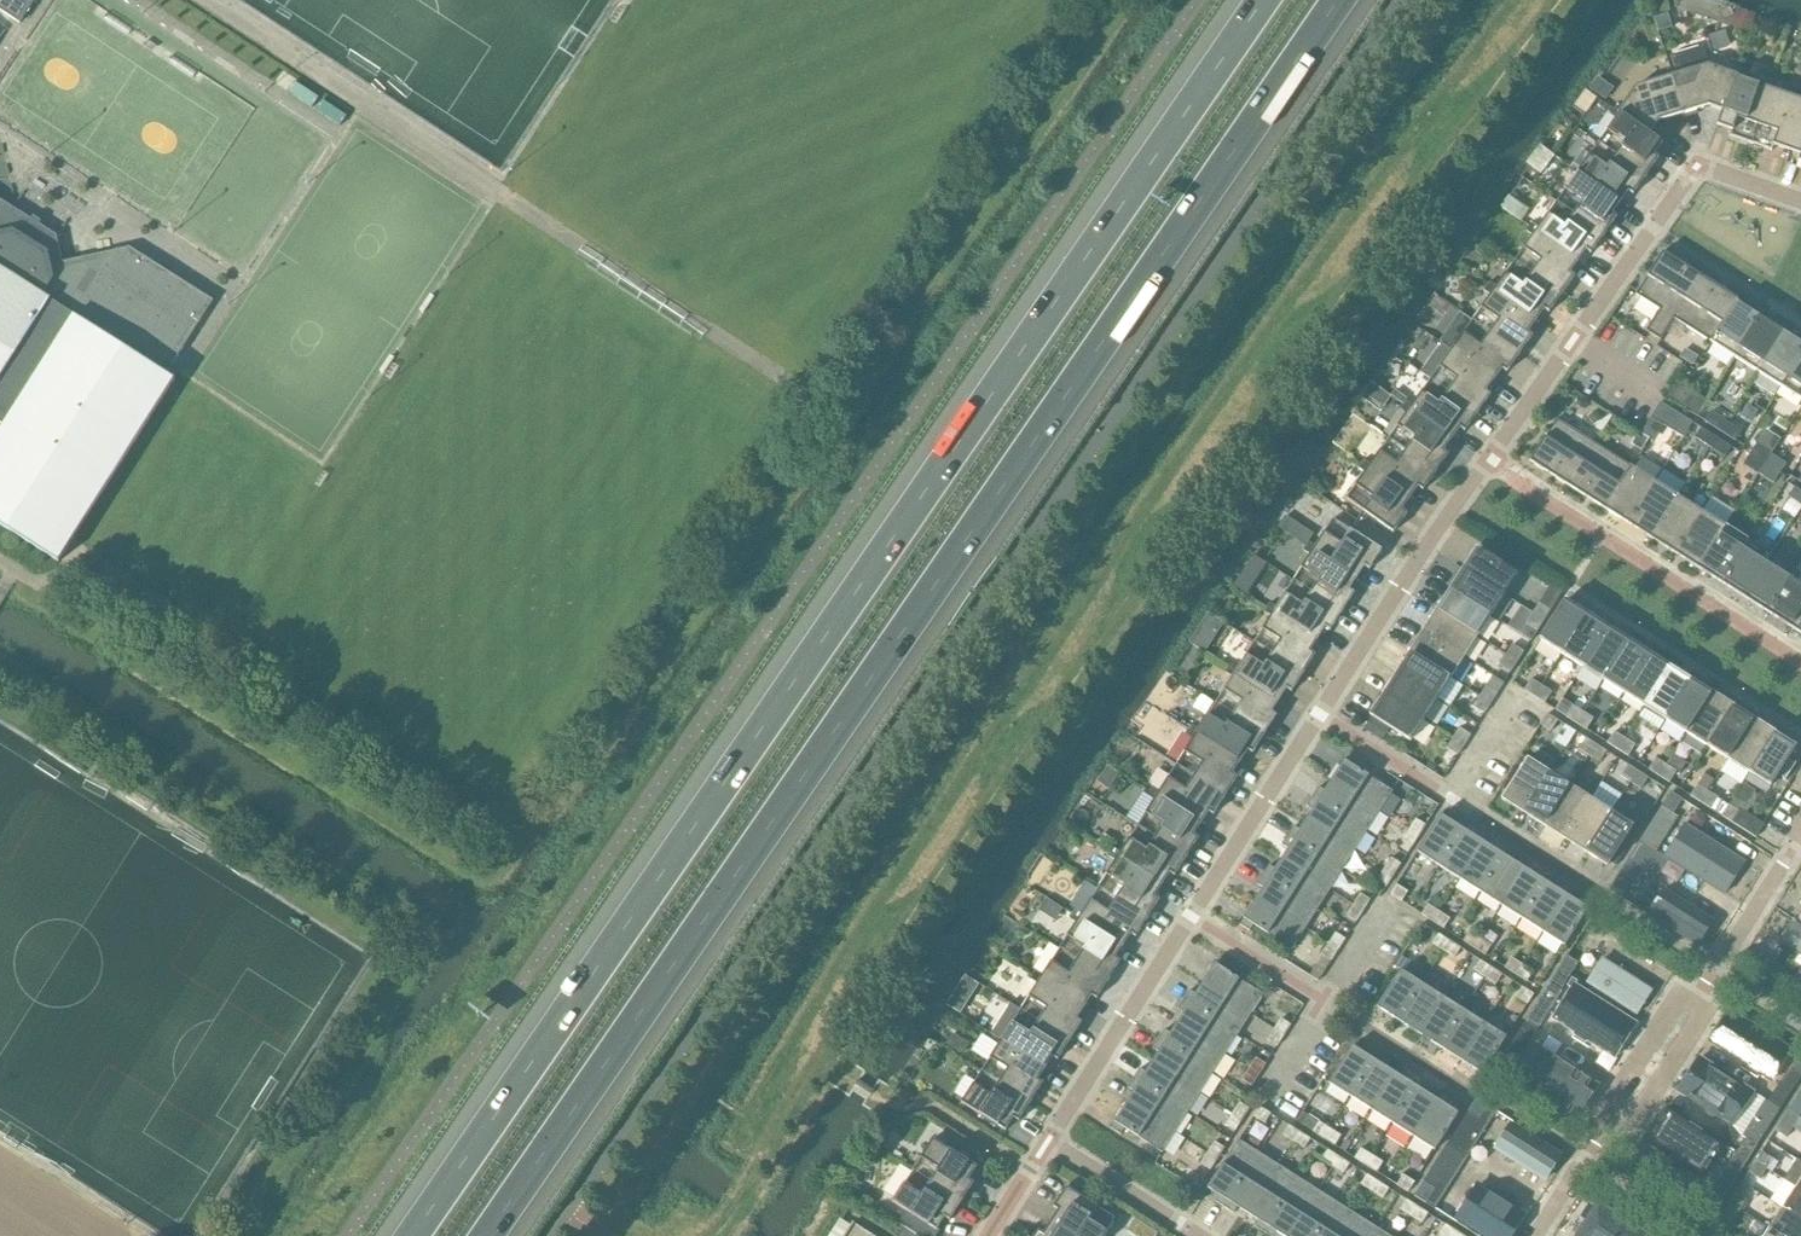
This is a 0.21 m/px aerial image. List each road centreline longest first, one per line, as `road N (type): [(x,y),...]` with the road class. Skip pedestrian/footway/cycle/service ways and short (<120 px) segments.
road 1 (trunk): [(488,1235),(1338,0)]
road 2 (trunk): [(1263,0),(413,1235)]
road 3 (residential): [(1485,465),(1692,162),(1800,200)]
road 4 (residential): [(1538,1235),(1684,1013),(1720,973),(1800,839)]
road 5 (residential): [(1800,664),(1485,465)]
road 6 (residential): [(1323,712),(1485,465)]
road 7 (residential): [(1049,1143),(1193,911)]
road 8 (residential): [(1503,709),(1454,792),(1323,712)]
road 9 (residential): [(1193,911),(1323,712)]
road 10 (residential): [(1198,1235),(1049,1143)]
road 11 (residential): [(1331,1003),(1193,911)]

